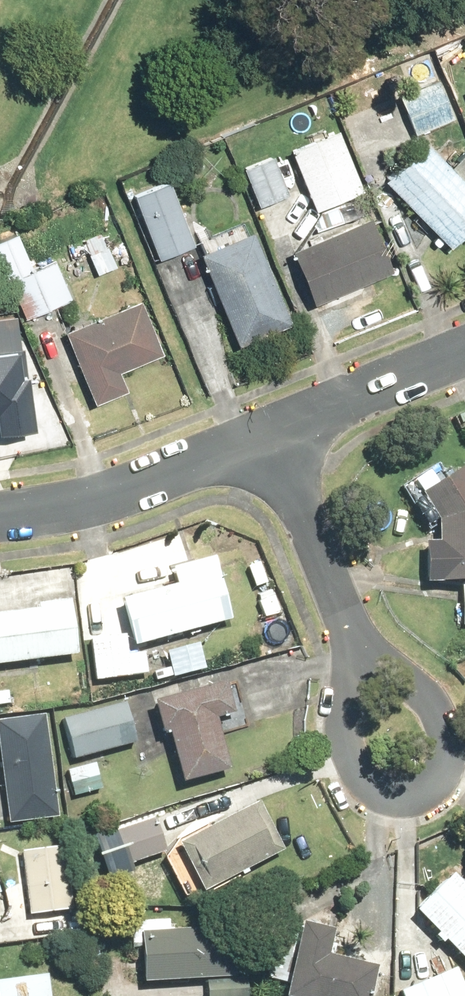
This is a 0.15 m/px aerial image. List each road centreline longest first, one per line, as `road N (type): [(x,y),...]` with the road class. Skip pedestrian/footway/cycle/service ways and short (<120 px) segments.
road 1 (residential): [(268,434),(394,736)]
road 2 (residential): [(0,512),(99,495),(268,434)]
road 3 (residential): [(268,434),(464,351)]

